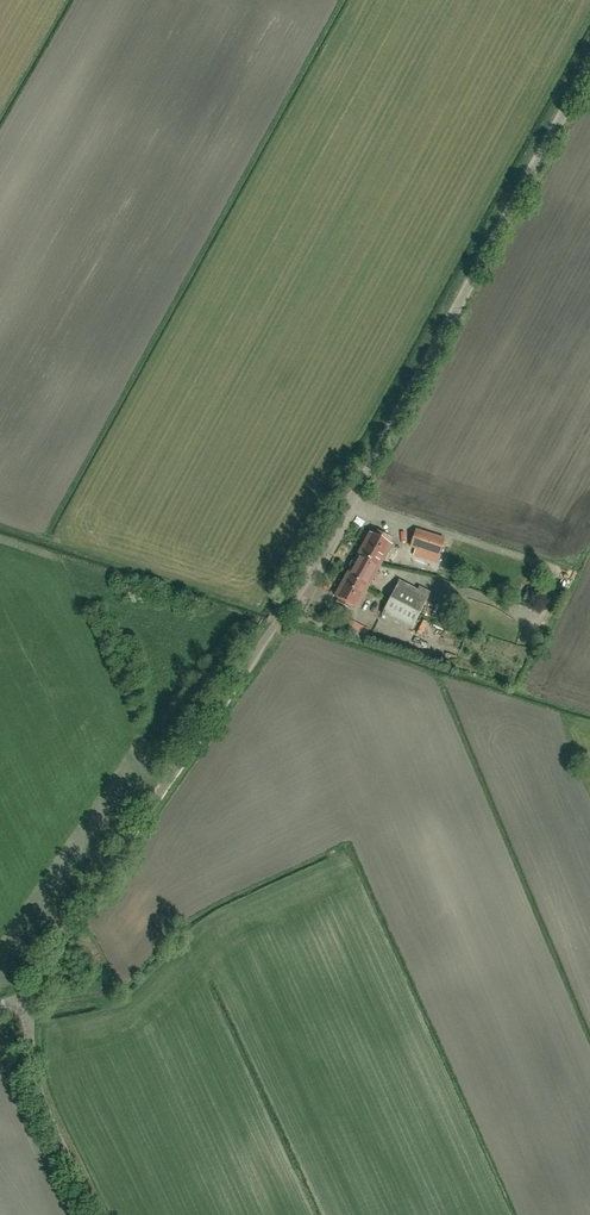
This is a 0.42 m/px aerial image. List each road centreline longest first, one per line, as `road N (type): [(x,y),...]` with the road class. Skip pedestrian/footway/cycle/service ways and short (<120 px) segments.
road 1 (residential): [(280,619),(589,67)]
road 2 (unclassified): [(31,996),(54,948),(280,619)]
road 3 (unclassified): [(94,1214),(35,1088),(31,996)]

